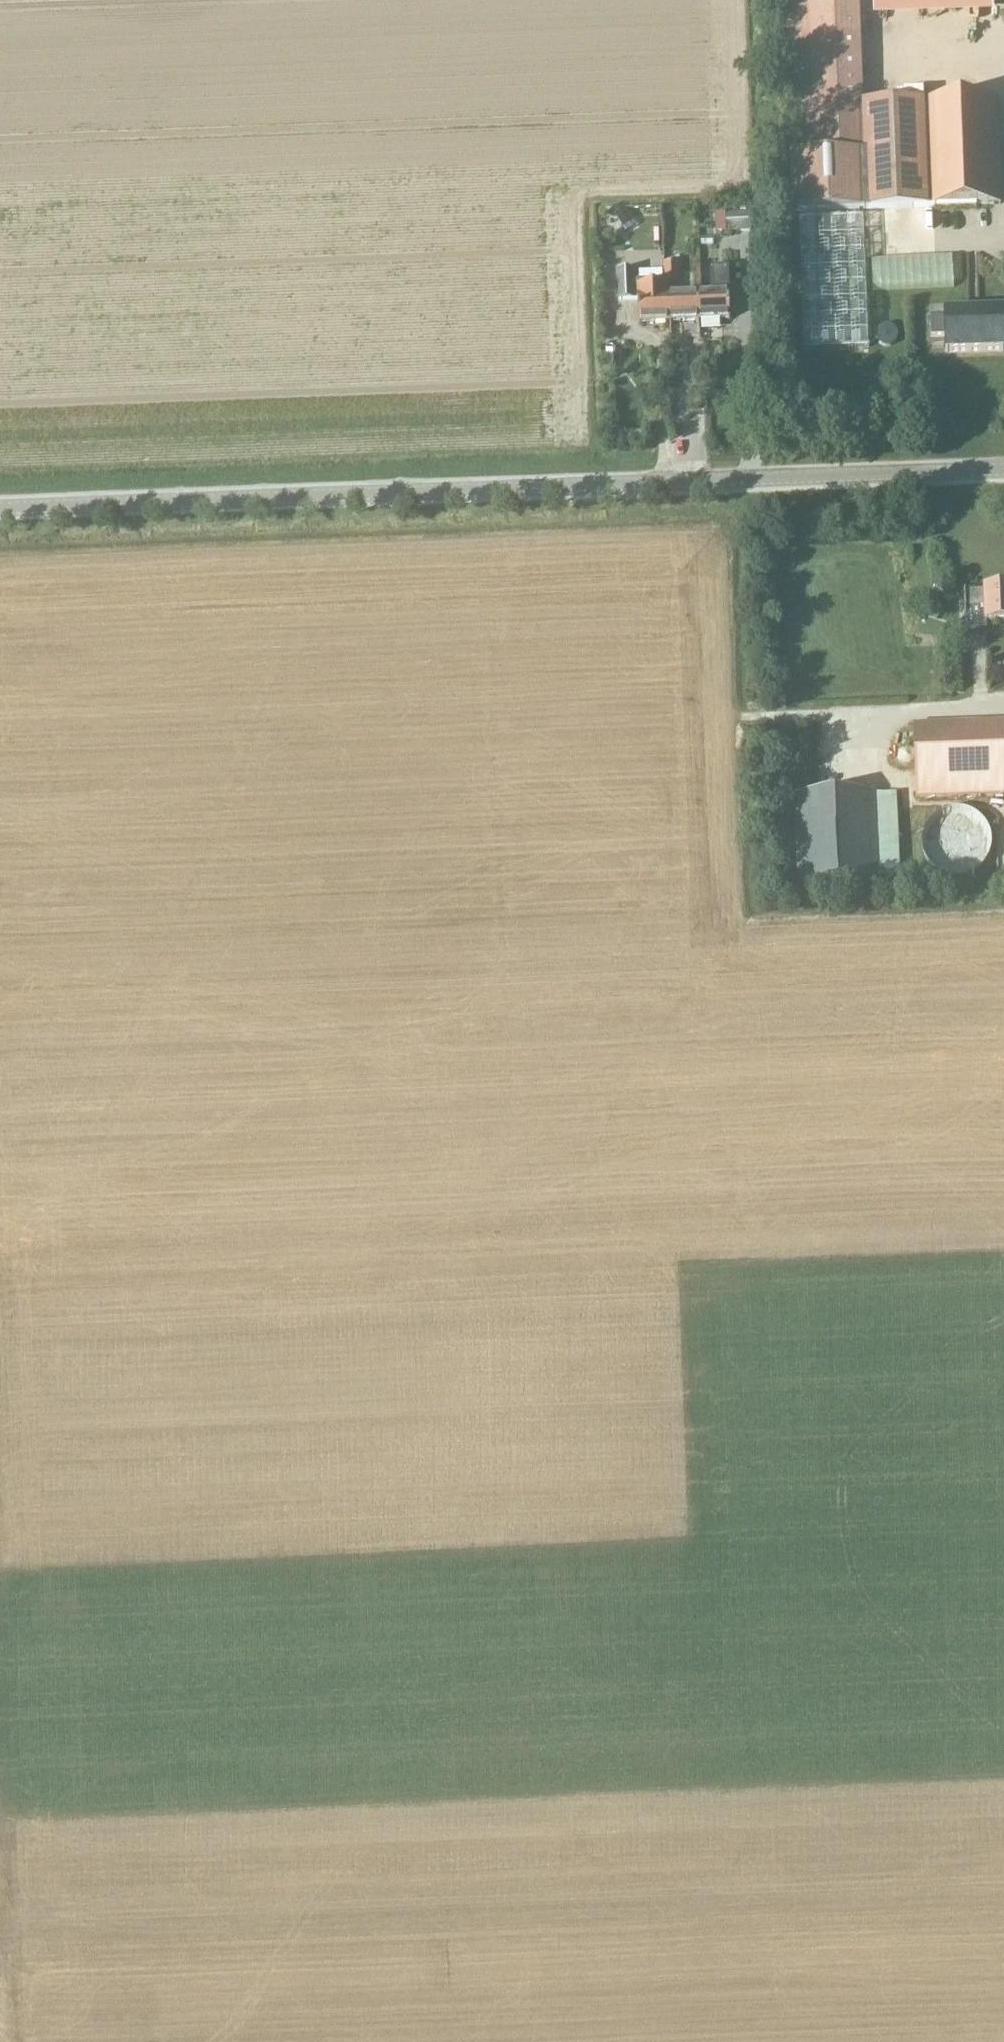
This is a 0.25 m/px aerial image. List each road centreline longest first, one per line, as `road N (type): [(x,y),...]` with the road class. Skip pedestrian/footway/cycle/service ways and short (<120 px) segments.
road 1 (unclassified): [(0,508),(1003,469)]

